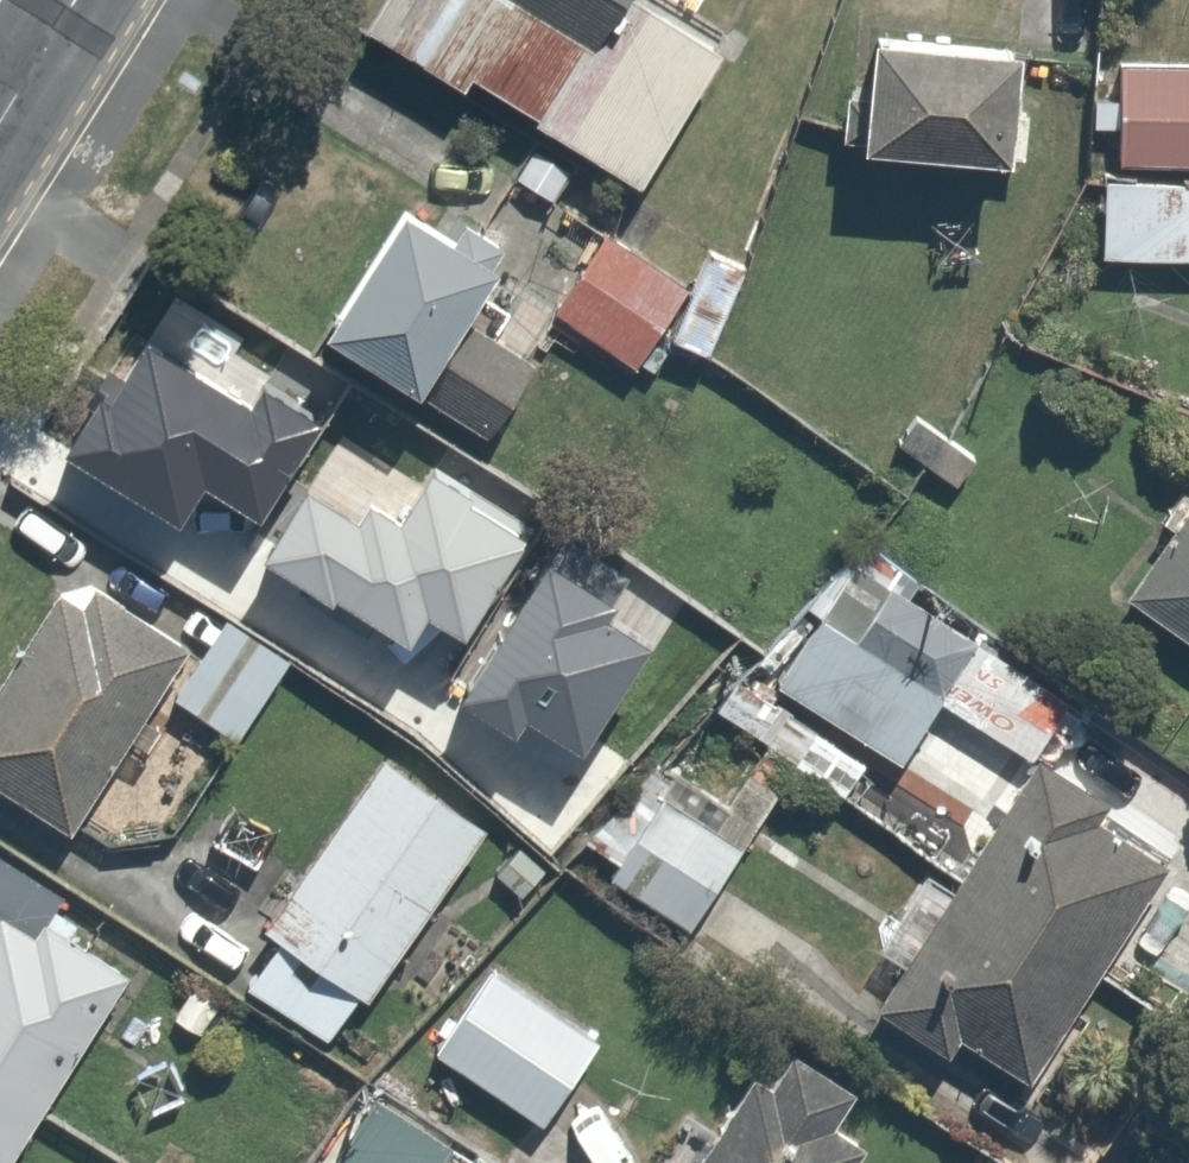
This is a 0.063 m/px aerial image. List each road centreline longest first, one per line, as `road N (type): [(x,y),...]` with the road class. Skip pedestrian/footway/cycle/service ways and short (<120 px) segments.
road 1 (secondary): [(0,121),(73,0)]

